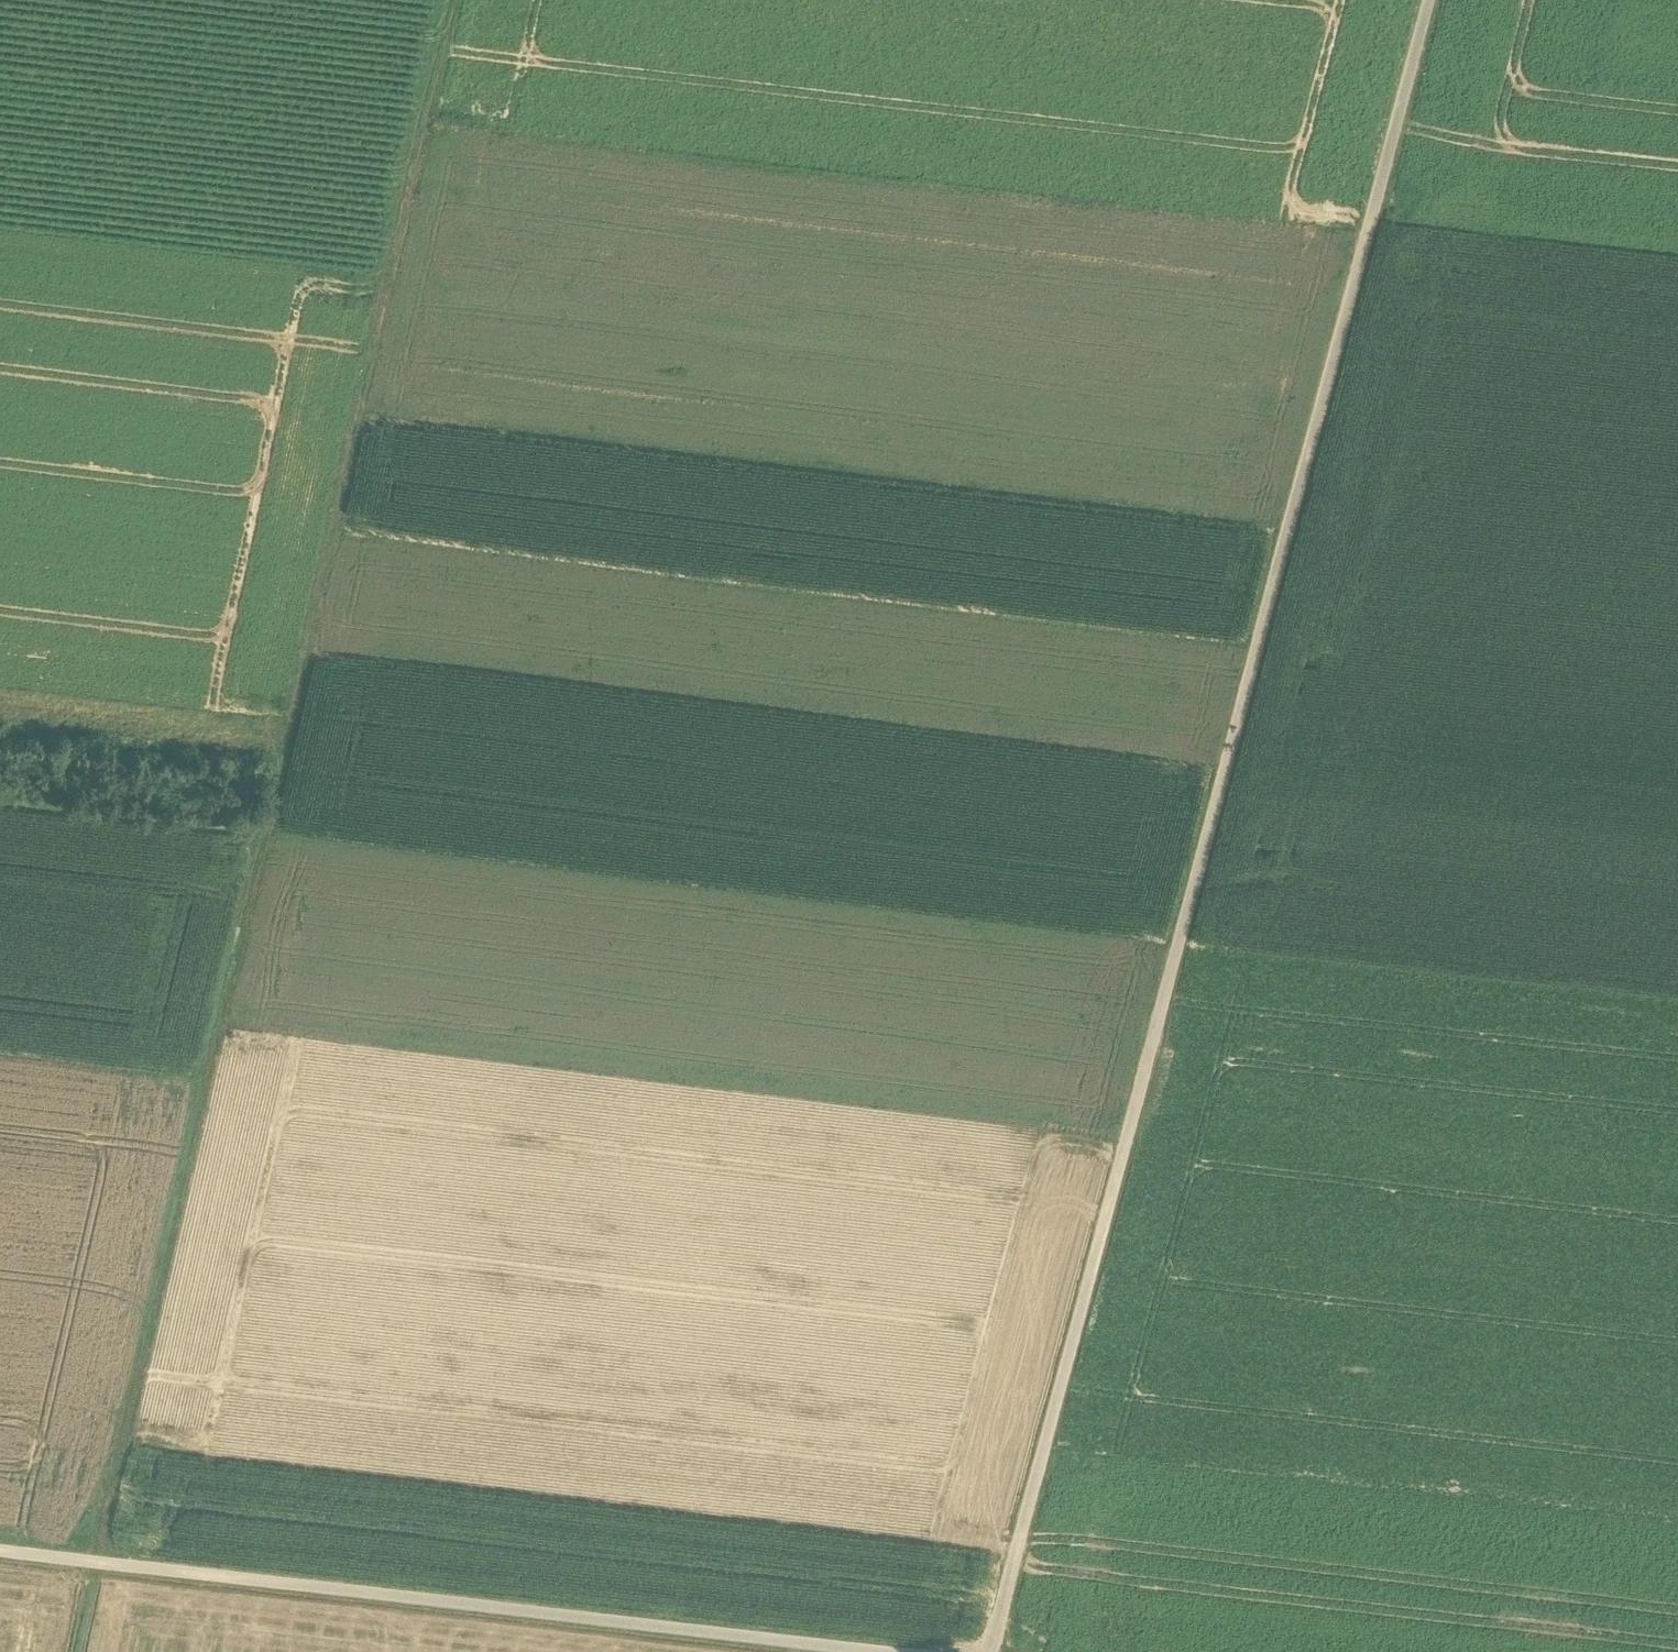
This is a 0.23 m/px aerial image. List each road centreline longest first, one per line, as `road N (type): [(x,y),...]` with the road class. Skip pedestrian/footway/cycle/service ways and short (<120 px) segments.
road 1 (track): [(990,1651),(1429,0)]
road 2 (track): [(82,1651),(450,0)]
road 3 (track): [(866,1651),(0,1550)]

